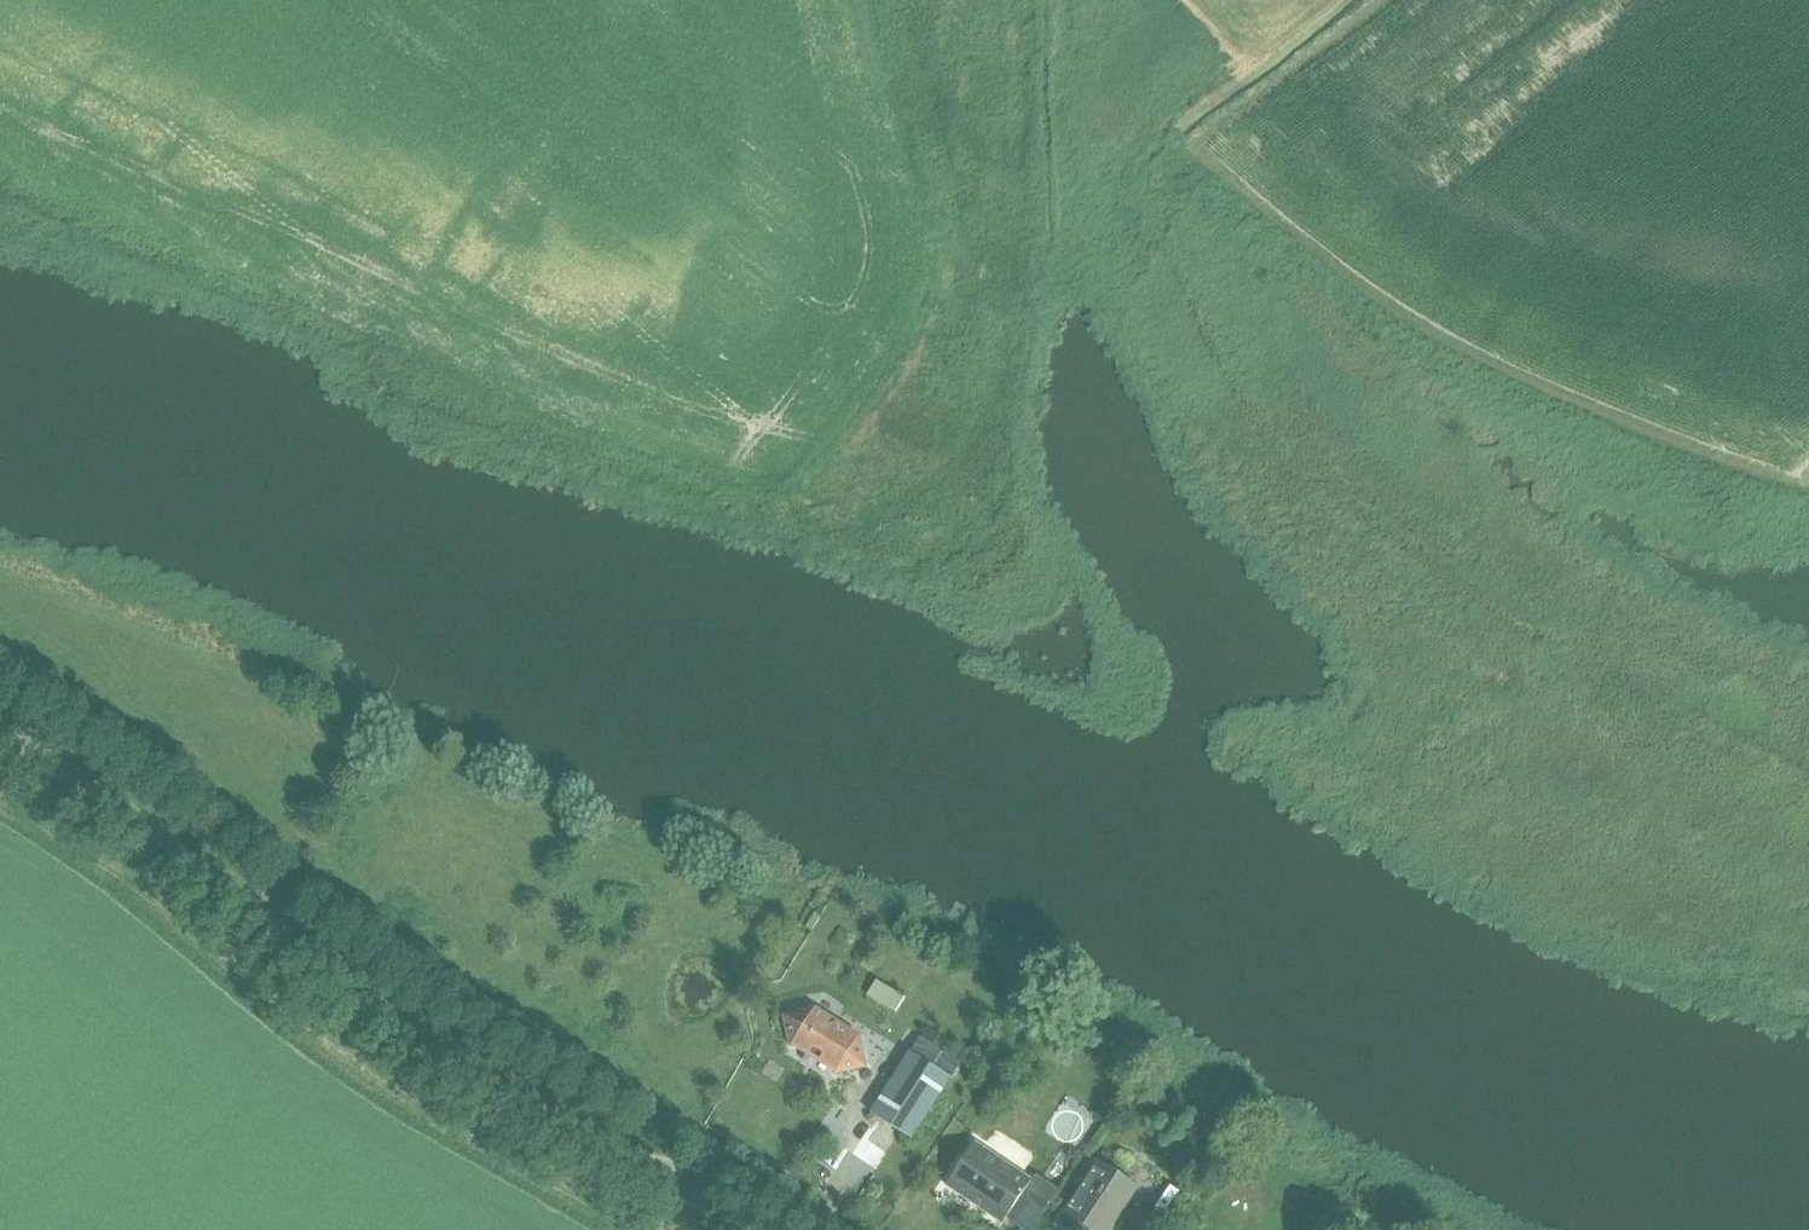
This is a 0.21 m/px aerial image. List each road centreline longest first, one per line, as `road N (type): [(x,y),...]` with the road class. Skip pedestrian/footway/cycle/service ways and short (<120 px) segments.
road 1 (unclassified): [(739,1229),(421,1040),(0,737)]

